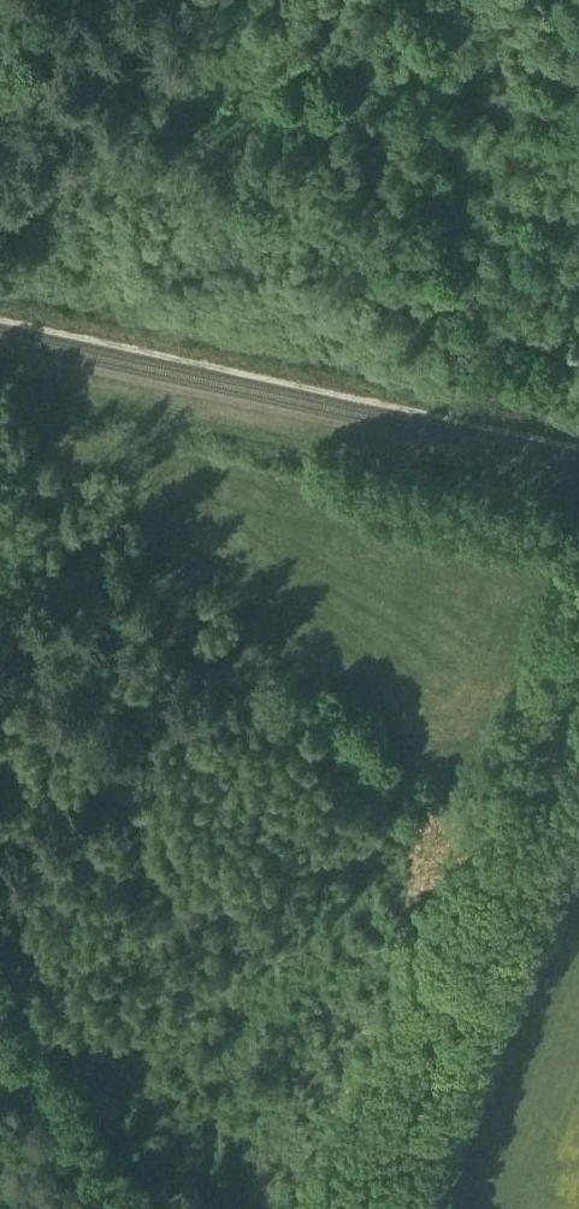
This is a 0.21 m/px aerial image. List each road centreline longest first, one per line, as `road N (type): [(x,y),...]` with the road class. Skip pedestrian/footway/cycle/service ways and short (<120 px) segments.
road 1 (unclassified): [(373,1208),(578,704)]
road 2 (track): [(0,160),(139,0)]

